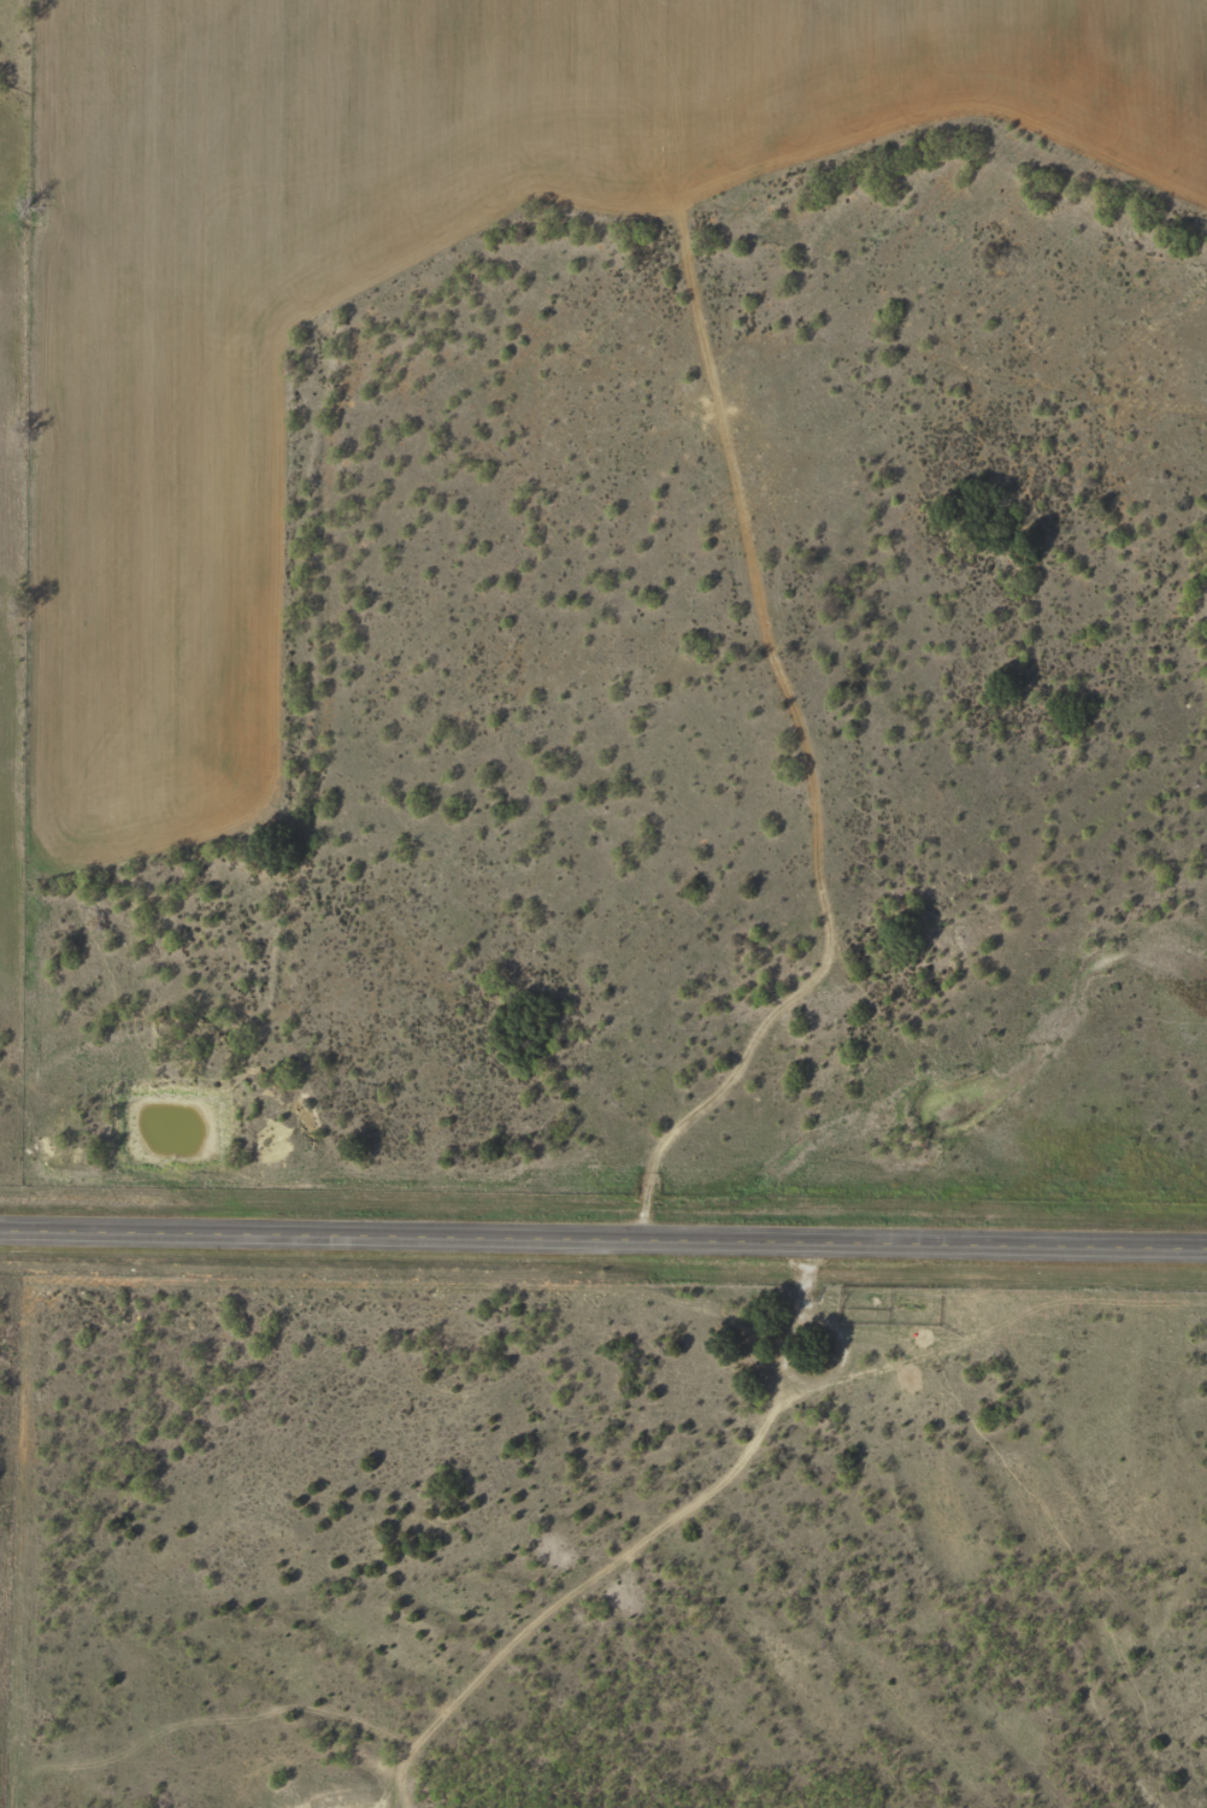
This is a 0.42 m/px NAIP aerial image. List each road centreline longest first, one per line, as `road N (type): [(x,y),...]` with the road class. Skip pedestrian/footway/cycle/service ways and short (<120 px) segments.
road 1 (trunk): [(0,1233),(1206,1251)]

